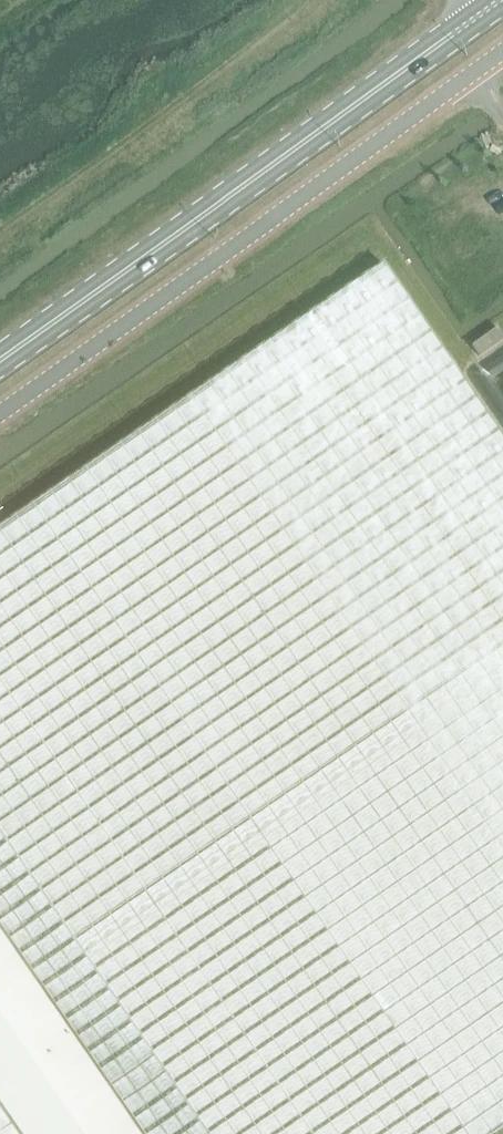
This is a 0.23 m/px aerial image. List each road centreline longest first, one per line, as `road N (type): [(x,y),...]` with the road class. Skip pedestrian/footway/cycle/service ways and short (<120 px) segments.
road 1 (primary): [(0,360),(500,0)]
road 2 (unclassified): [(0,411),(502,58)]

